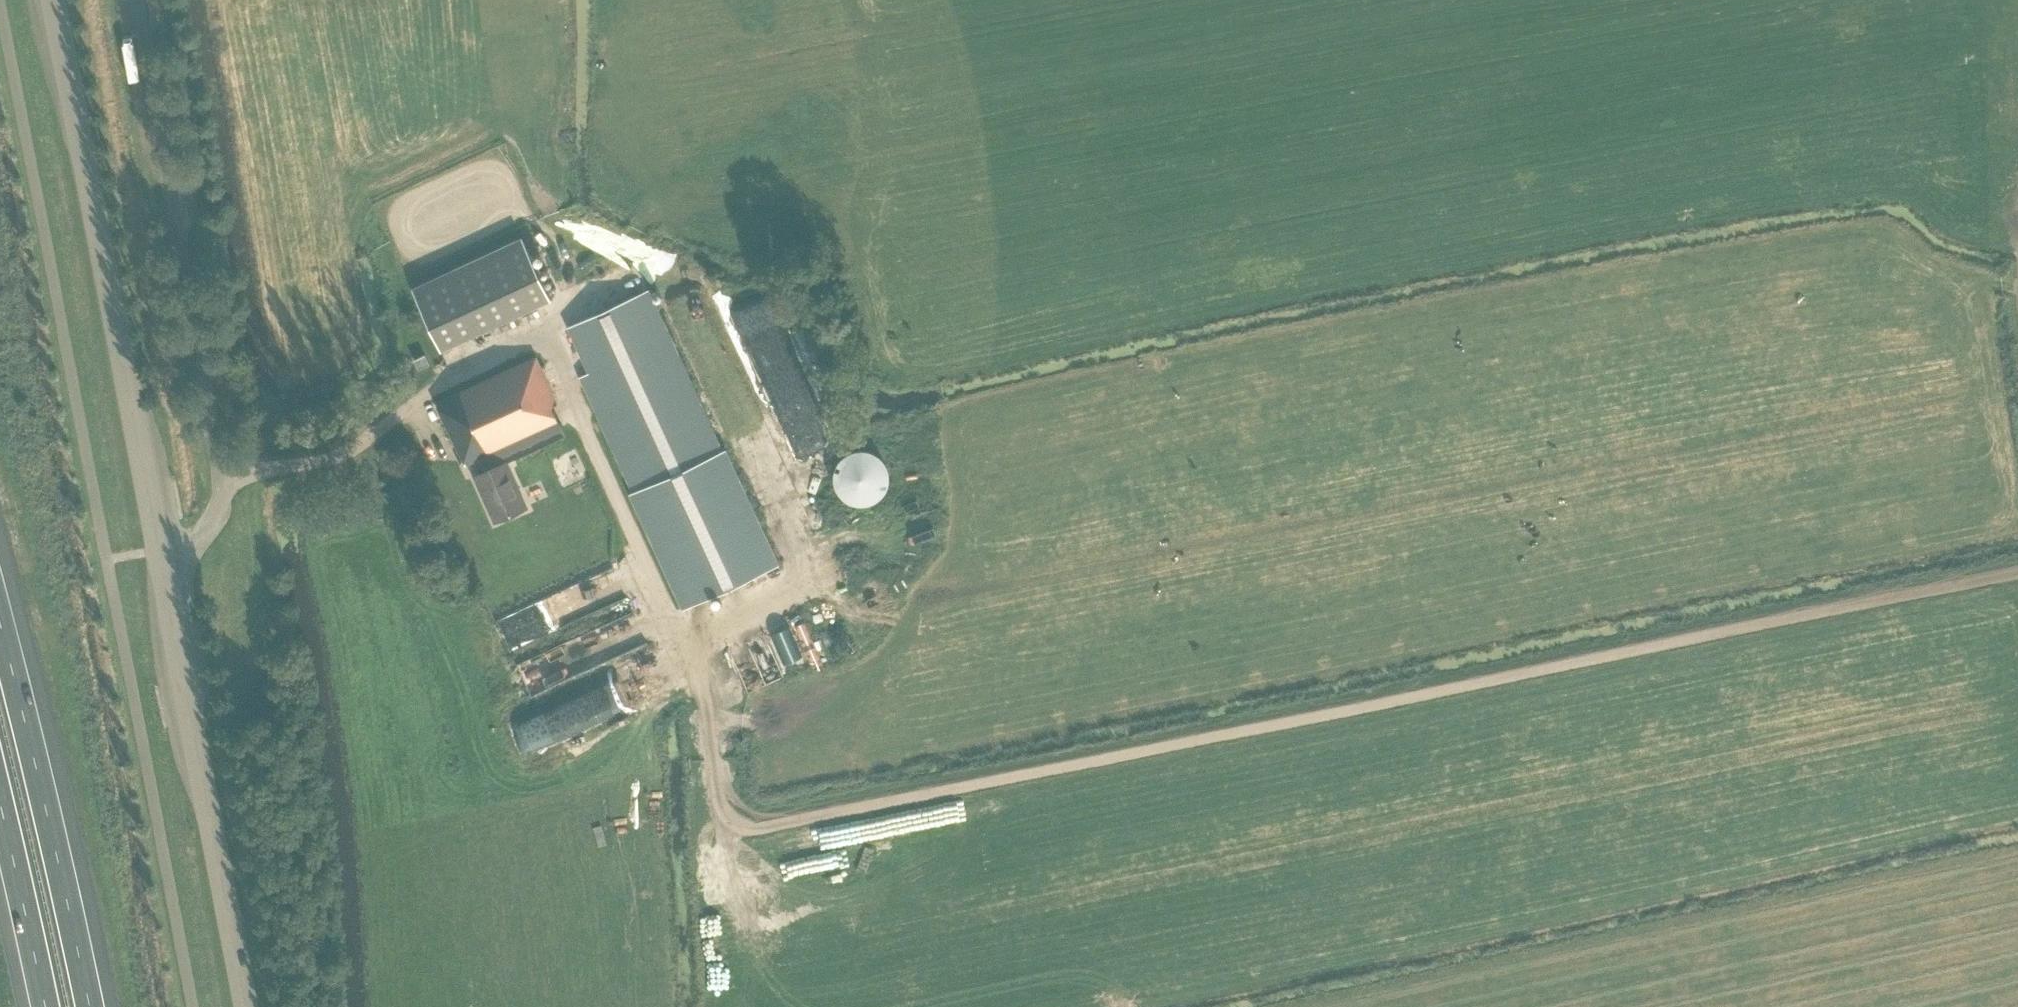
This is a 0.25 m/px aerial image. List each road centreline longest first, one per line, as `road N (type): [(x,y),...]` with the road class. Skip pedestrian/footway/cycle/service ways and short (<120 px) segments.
road 1 (unclassified): [(159,556),(199,544),(222,496),(135,0)]
road 2 (tertiary): [(159,556),(53,0)]
road 3 (tertiary): [(250,1006),(159,556)]
road 4 (motorway): [(102,1006),(0,568)]
road 5 (motorway): [(0,822),(41,1006)]

